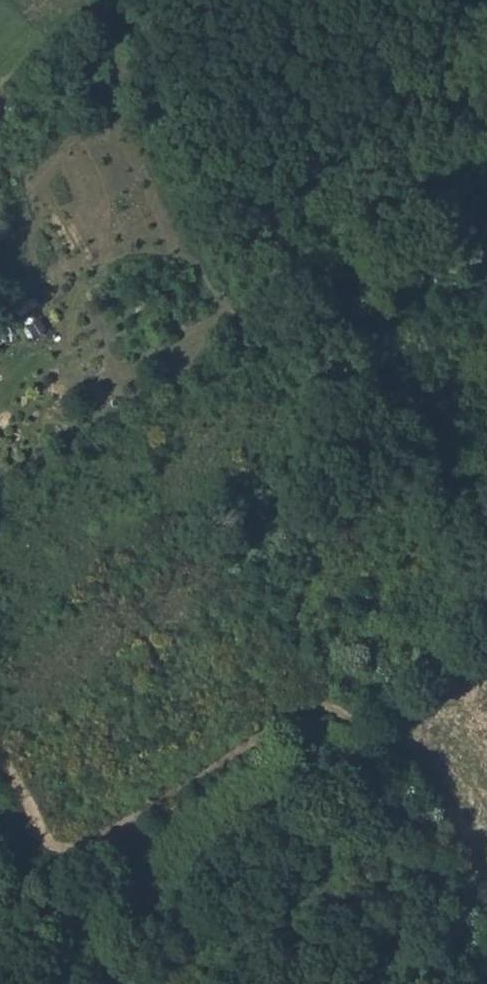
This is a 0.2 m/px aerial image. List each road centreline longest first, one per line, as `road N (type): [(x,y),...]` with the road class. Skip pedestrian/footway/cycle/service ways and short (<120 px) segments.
road 1 (track): [(0,831),(60,851),(300,710)]

